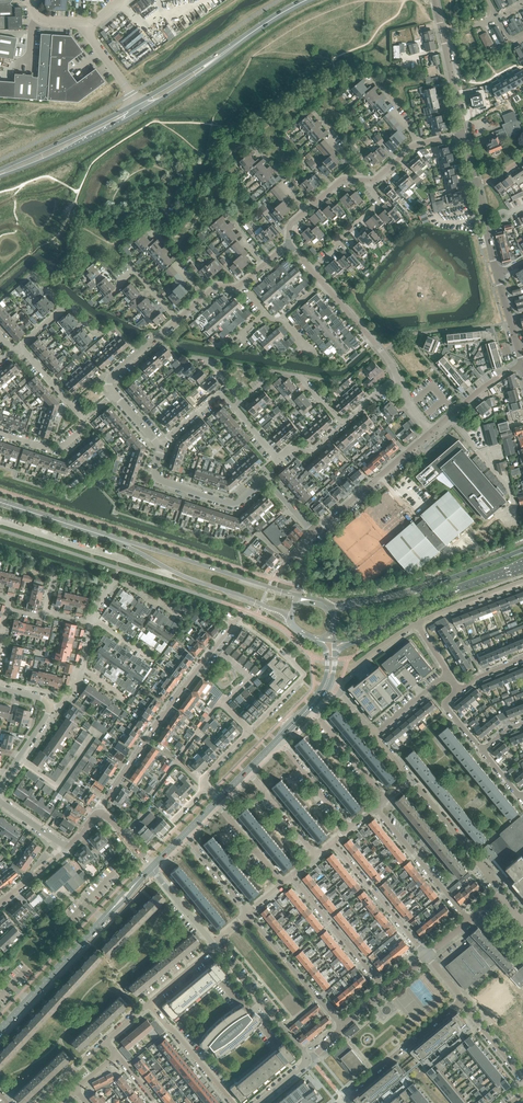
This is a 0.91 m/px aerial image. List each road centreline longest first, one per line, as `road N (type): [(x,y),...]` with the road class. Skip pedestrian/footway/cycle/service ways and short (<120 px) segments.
road 1 (residential): [(101,813),(241,618)]
road 2 (residential): [(314,532),(267,479),(238,506),(154,477),(160,444)]
road 3 (secondary): [(0,1030),(151,868)]
road 4 (secondary): [(94,533),(293,620)]
road 5 (secondary): [(298,595),(94,533)]
road 6 (secondary): [(522,550),(429,587),(333,609)]
road 7 (primary): [(306,0),(139,107)]
road 8 (residential): [(205,788),(201,782),(305,677),(283,650)]
road 9 (secondary): [(358,640),(409,608),(522,567)]
road 10 (primary): [(139,107),(0,174)]
road 11 (residential): [(314,532),(431,432)]
road 12 (residential): [(344,1100),(460,1003)]
road 13 (residential): [(247,914),(343,1028)]
road 14 (residential): [(294,874),(387,990)]
road 15 (residential): [(234,408),(279,460),(289,451),(311,455),(342,424)]
road 16 (residential): [(468,922),(374,808)]
road 17 (residential): [(426,956),(333,842)]
road 18 (residential): [(502,893),(411,779)]
road 19 (residential): [(307,1060),(217,947)]
road 20 (residential): [(497,275),(466,134)]
road 21 (residential): [(234,1102),(148,1004)]
road 22 (residential): [(398,378),(321,282)]
road 23 (residential): [(312,271),(381,203),(368,183)]

